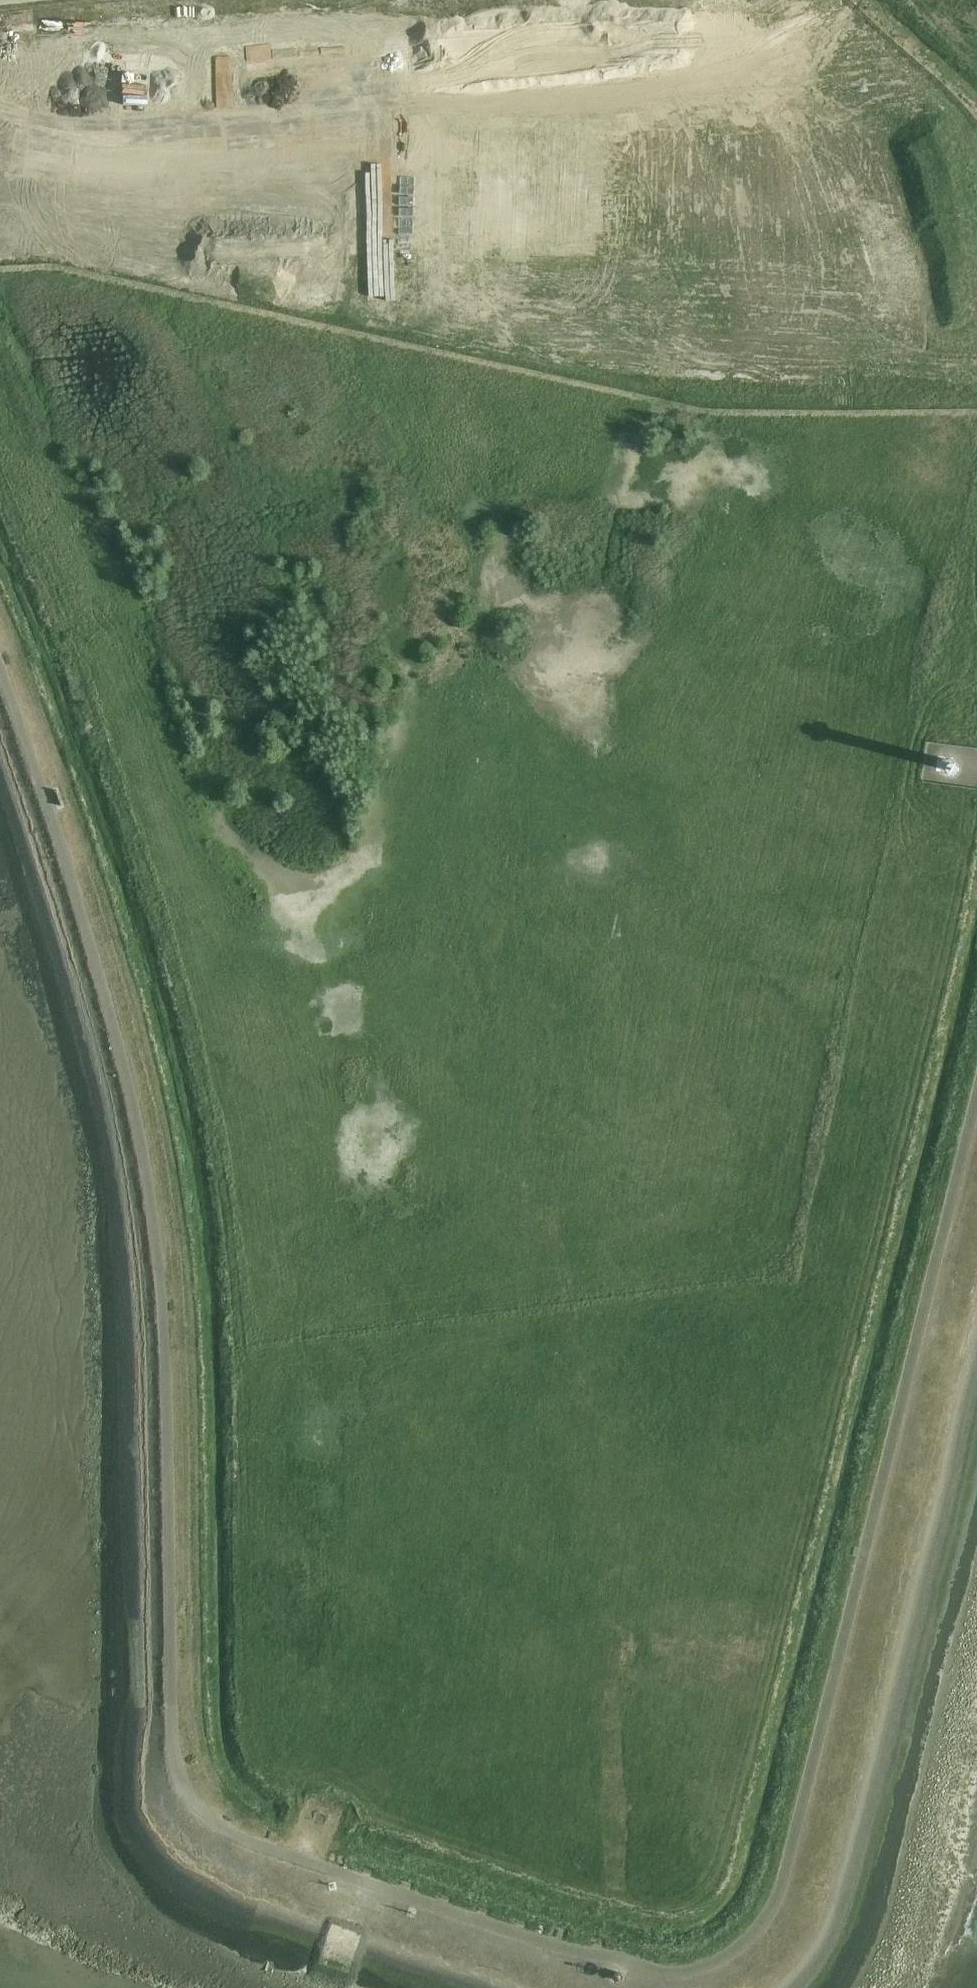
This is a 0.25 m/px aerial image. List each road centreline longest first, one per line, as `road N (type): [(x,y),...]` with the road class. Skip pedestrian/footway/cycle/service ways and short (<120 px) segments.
road 1 (unclassified): [(0,679),(99,981),(140,1149),(158,1286),(186,1789),(226,1830),(276,1853),(663,1976),(706,1975),(766,1939),(798,1897),(884,1549),(976,1110)]
road 2 (unclassified): [(791,0),(758,34),(695,159),(669,178),(606,197),(509,175),(311,109),(0,107)]

